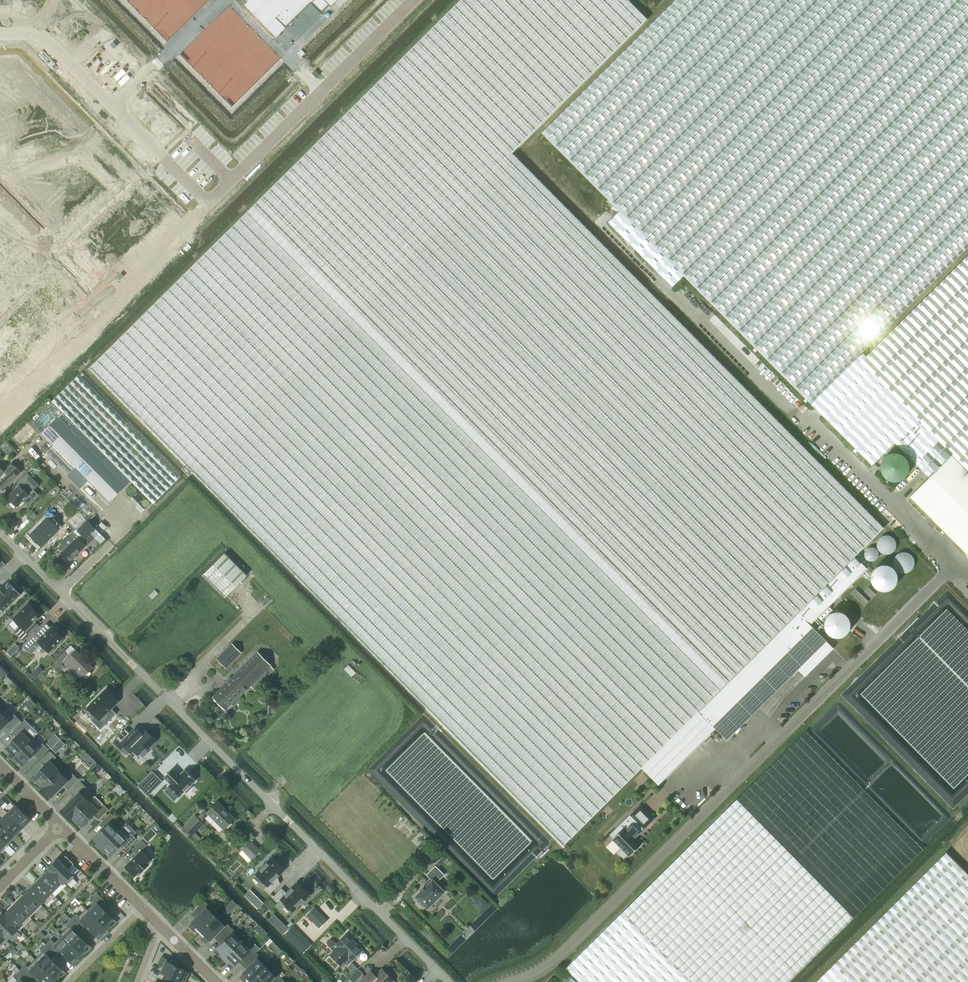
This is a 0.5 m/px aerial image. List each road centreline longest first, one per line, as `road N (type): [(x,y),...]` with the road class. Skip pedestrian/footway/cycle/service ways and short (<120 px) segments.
road 1 (unclassified): [(449,981),(0,530)]
road 2 (residential): [(60,826),(215,981)]
road 3 (residential): [(0,35),(46,42),(161,158)]
road 4 (residential): [(109,298),(0,407)]
road 5 (residential): [(109,298),(0,190)]
road 6 (residential): [(206,204),(109,298)]

